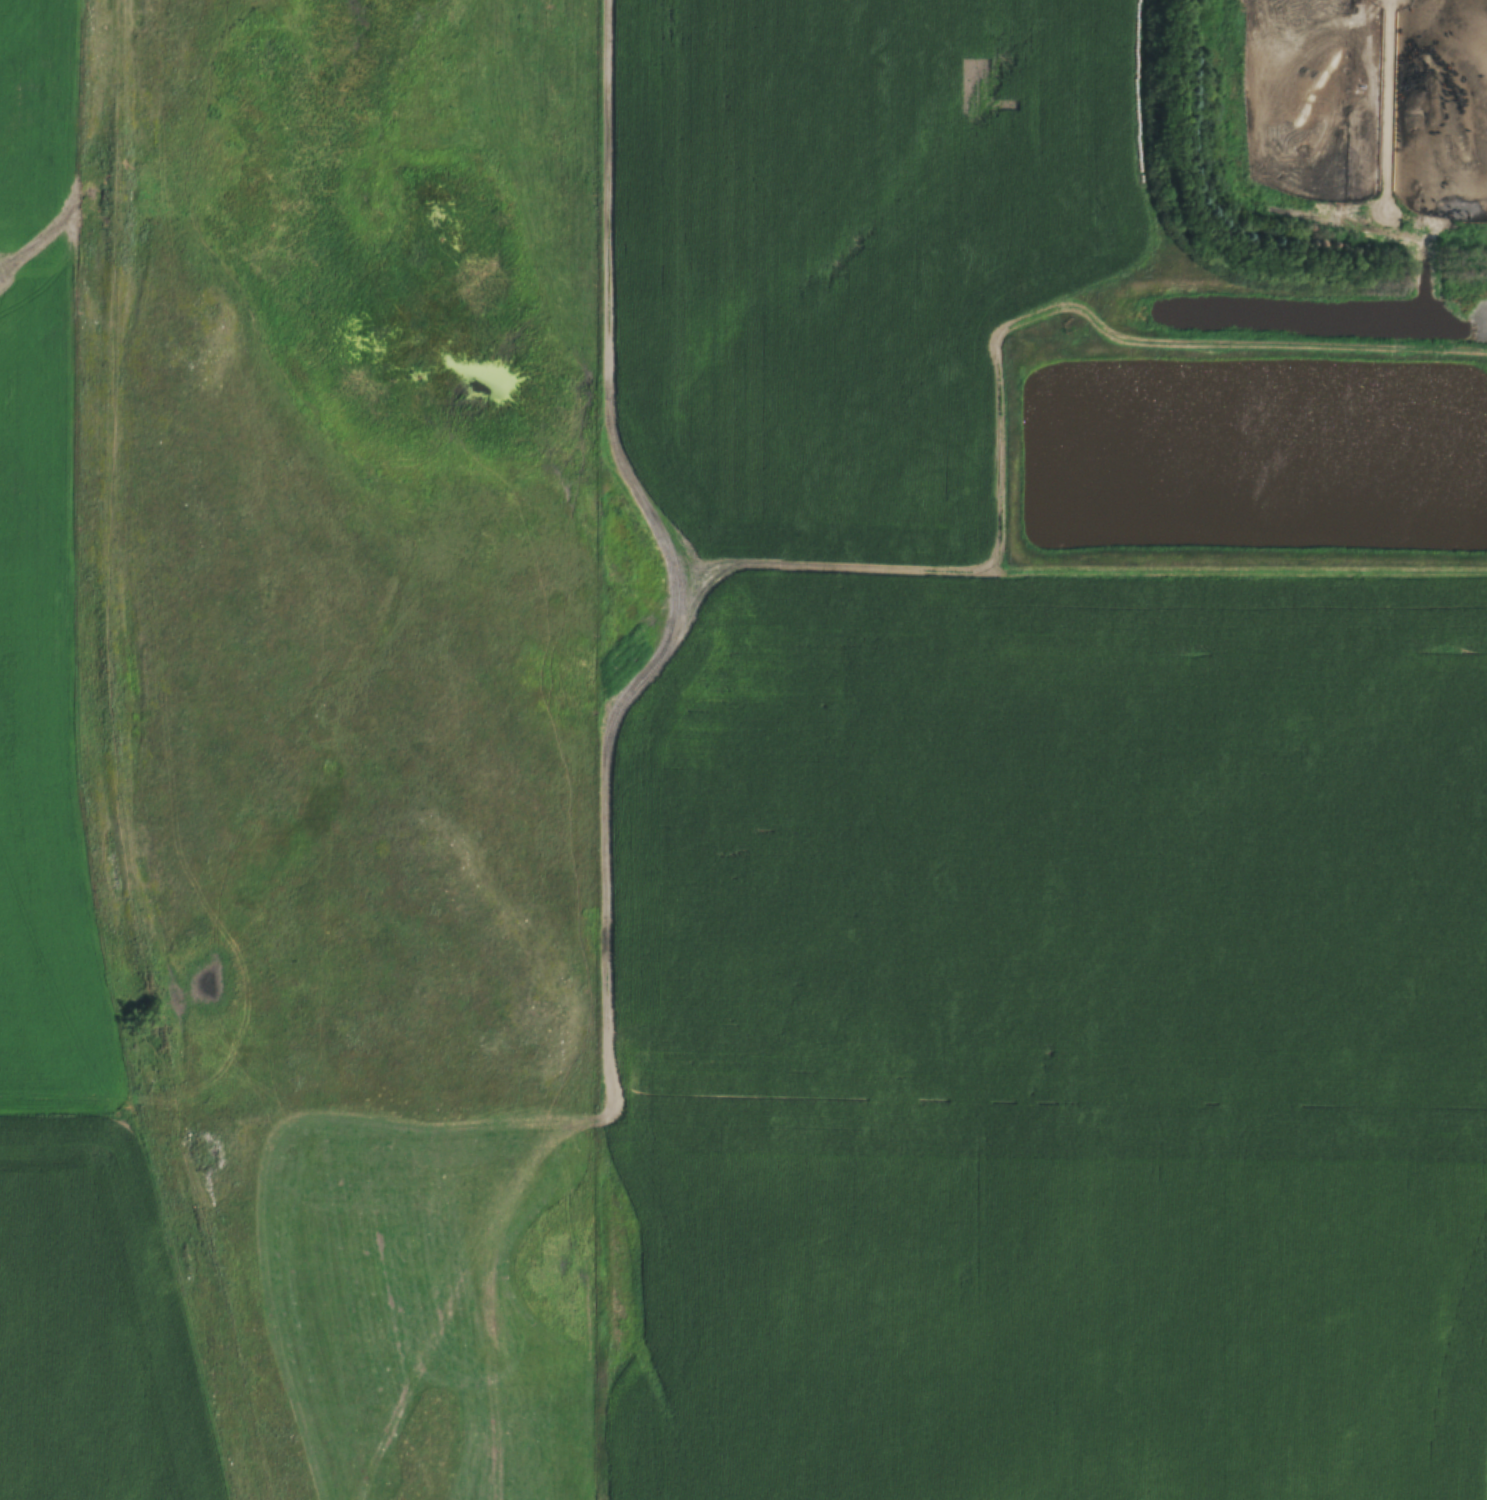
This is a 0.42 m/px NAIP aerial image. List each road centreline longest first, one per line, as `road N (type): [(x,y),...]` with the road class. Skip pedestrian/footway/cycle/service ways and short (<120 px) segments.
road 1 (residential): [(1391,0),(1386,231),(1248,196),(1230,183),(1220,160),(1218,0)]

